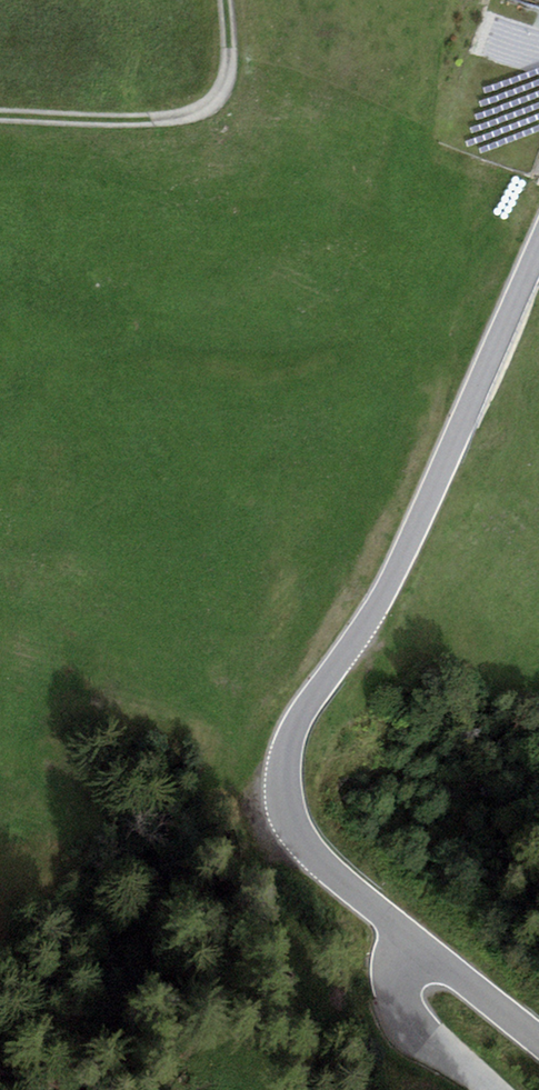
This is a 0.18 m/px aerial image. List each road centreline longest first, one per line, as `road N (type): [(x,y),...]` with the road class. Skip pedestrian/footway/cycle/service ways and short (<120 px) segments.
road 1 (tertiary): [(538,244),(446,467),(338,667),(290,728),(285,797),(310,859),(407,939)]
road 2 (track): [(0,121),(184,123),(220,112),(234,87),(227,0)]
road 3 (unclassified): [(407,939),(396,990),(409,1023),(487,1089)]
road 4 (tertiary): [(407,939),(538,1041)]

